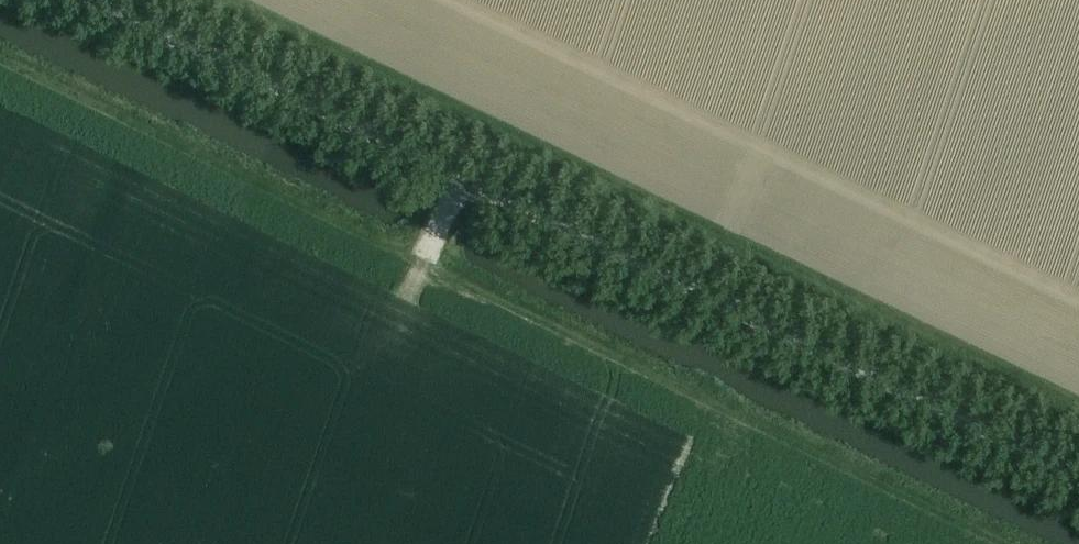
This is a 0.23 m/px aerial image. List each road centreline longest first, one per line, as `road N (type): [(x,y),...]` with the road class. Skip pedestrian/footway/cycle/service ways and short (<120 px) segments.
road 1 (track): [(0,58),(1007,543)]
road 2 (unclassified): [(1078,472),(99,0)]
road 3 (track): [(1078,410),(215,0)]

